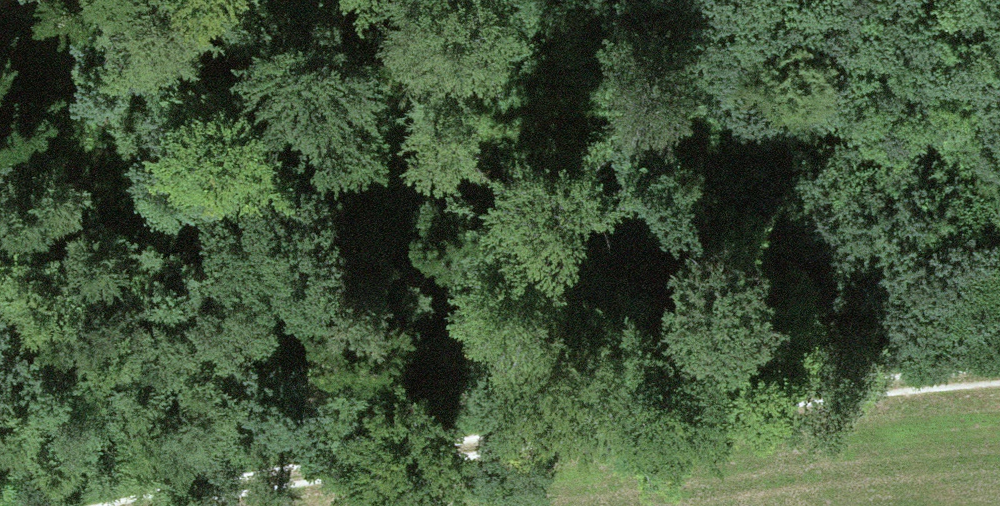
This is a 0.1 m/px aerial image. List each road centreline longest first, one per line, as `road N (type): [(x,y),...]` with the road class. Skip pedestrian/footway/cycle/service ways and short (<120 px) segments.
road 1 (track): [(999,150),(936,122),(778,92),(0,190)]
road 2 (track): [(132,505),(801,390),(999,374)]

